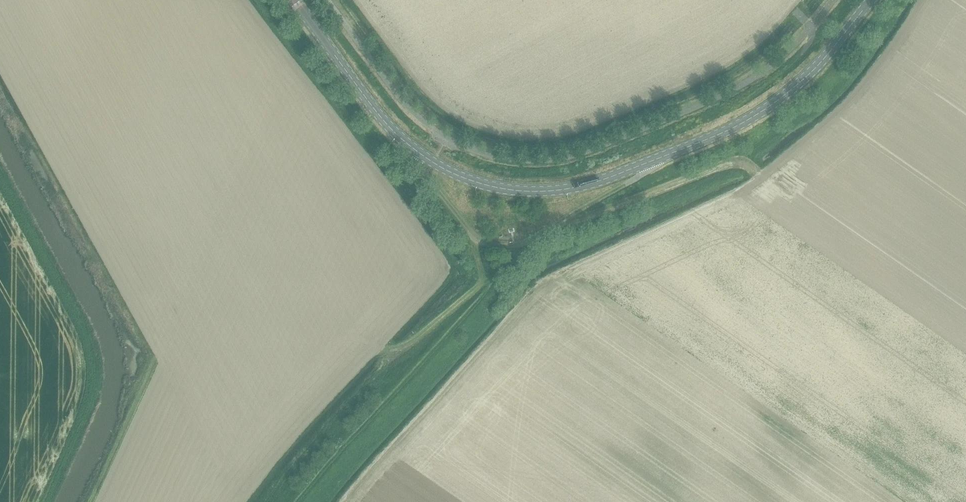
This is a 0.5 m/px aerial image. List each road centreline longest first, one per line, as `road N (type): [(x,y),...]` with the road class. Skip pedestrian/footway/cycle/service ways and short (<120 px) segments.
road 1 (secondary): [(871,0),(779,98),(708,139),(606,179),(533,191),(482,184),(408,144),(295,0)]
road 2 (track): [(471,232),(479,291),(302,501)]
road 3 (track): [(556,224),(737,164),(761,181)]
road 4 (track): [(708,139),(805,51),(810,28),(784,0)]
road 5 (track): [(355,141),(369,137),(385,149),(454,227),(471,232)]
road 6 (track): [(479,276),(396,356),(387,351)]

